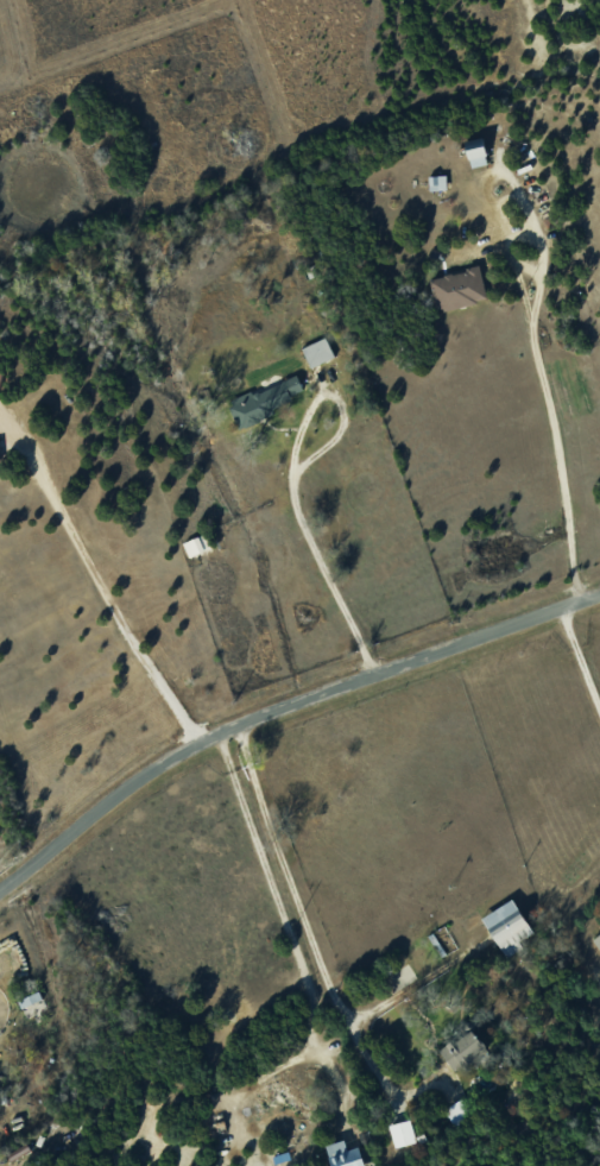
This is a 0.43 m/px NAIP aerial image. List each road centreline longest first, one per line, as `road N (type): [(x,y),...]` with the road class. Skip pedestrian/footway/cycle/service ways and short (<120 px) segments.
road 1 (residential): [(0,887),(124,788),(227,730),(599,594)]

